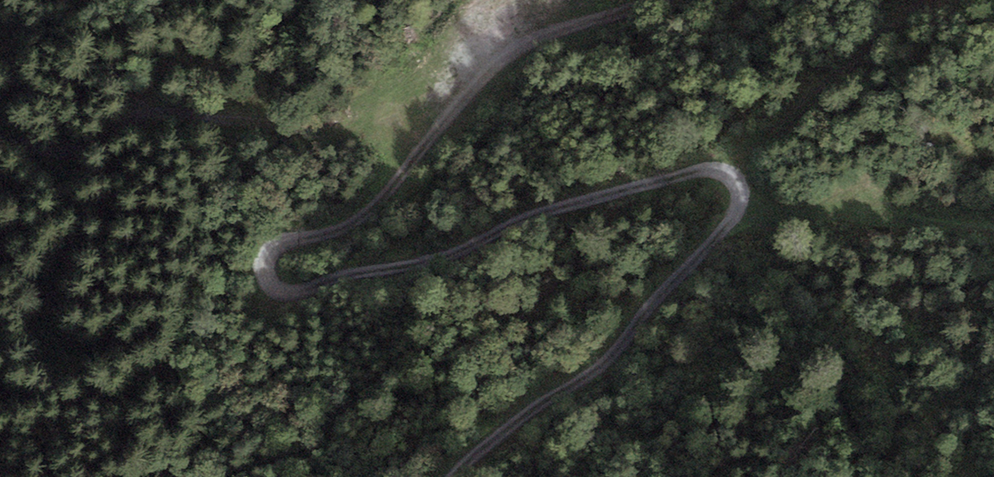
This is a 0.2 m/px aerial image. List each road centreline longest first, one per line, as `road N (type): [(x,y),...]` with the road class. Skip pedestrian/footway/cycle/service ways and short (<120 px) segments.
road 1 (track): [(631,0),(518,55),(465,93),(355,221),(288,241),(266,260),(272,289),(306,292),(692,173),(712,170),(740,186),(736,217),(614,355),(454,476)]
road 2 (track): [(0,133),(84,142),(161,115),(319,135),(429,138)]
road 3 (track): [(728,175),(935,0)]
road 4 (track): [(742,200),(993,225)]

